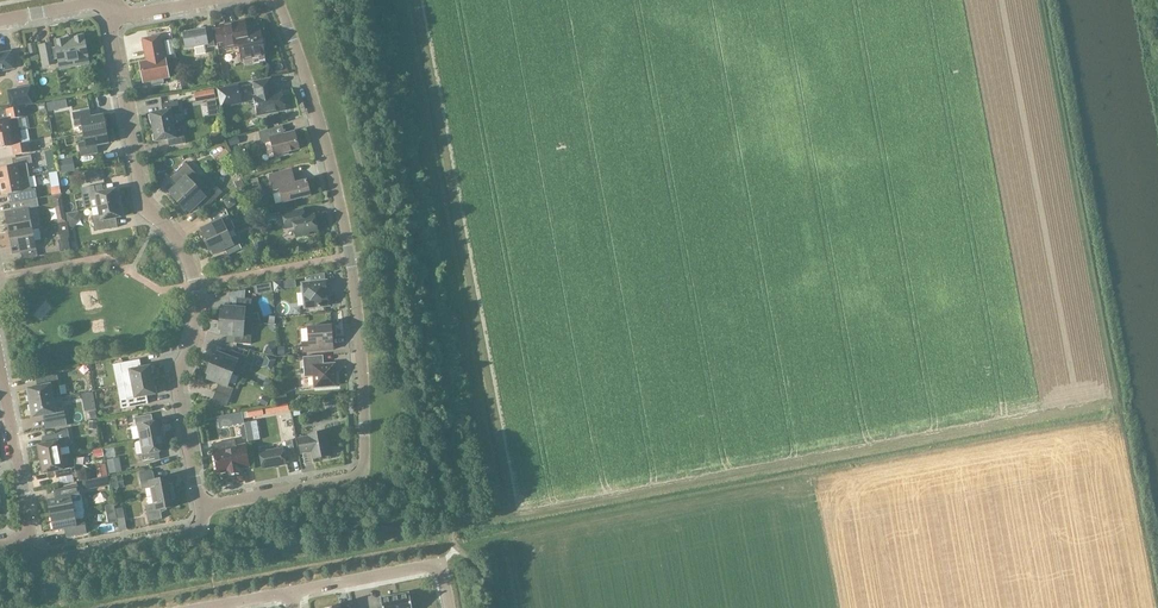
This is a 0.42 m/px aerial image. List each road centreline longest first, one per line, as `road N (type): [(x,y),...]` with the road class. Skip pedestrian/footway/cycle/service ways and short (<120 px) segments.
road 1 (residential): [(277,0),(345,232),(362,363),(363,465),(352,478),(200,507)]
road 2 (residential): [(200,507),(175,377),(193,337),(195,289),(178,243),(143,206),(114,18)]
road 3 (residential): [(812,607),(791,496),(596,534)]
road 4 (residential): [(32,538),(36,562),(148,541),(195,530),(200,507)]
road 5 (residential): [(32,538),(0,368)]
road 6 (residential): [(596,534),(441,563)]
road 7 (residential): [(291,592),(441,563)]

